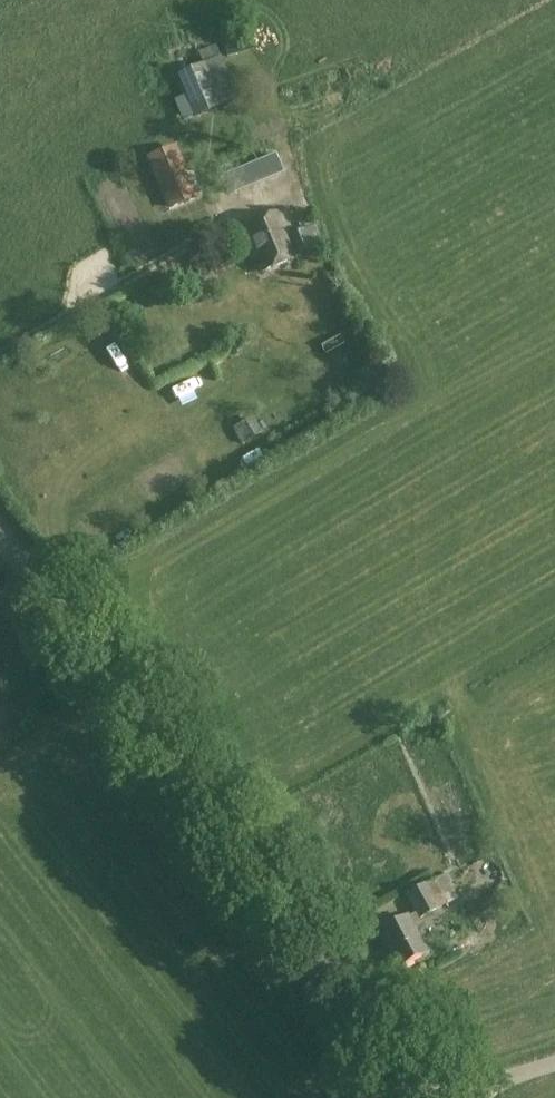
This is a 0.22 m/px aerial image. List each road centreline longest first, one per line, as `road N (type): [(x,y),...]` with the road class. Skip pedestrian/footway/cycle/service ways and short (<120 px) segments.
road 1 (unclassified): [(432,1097),(0,532)]

